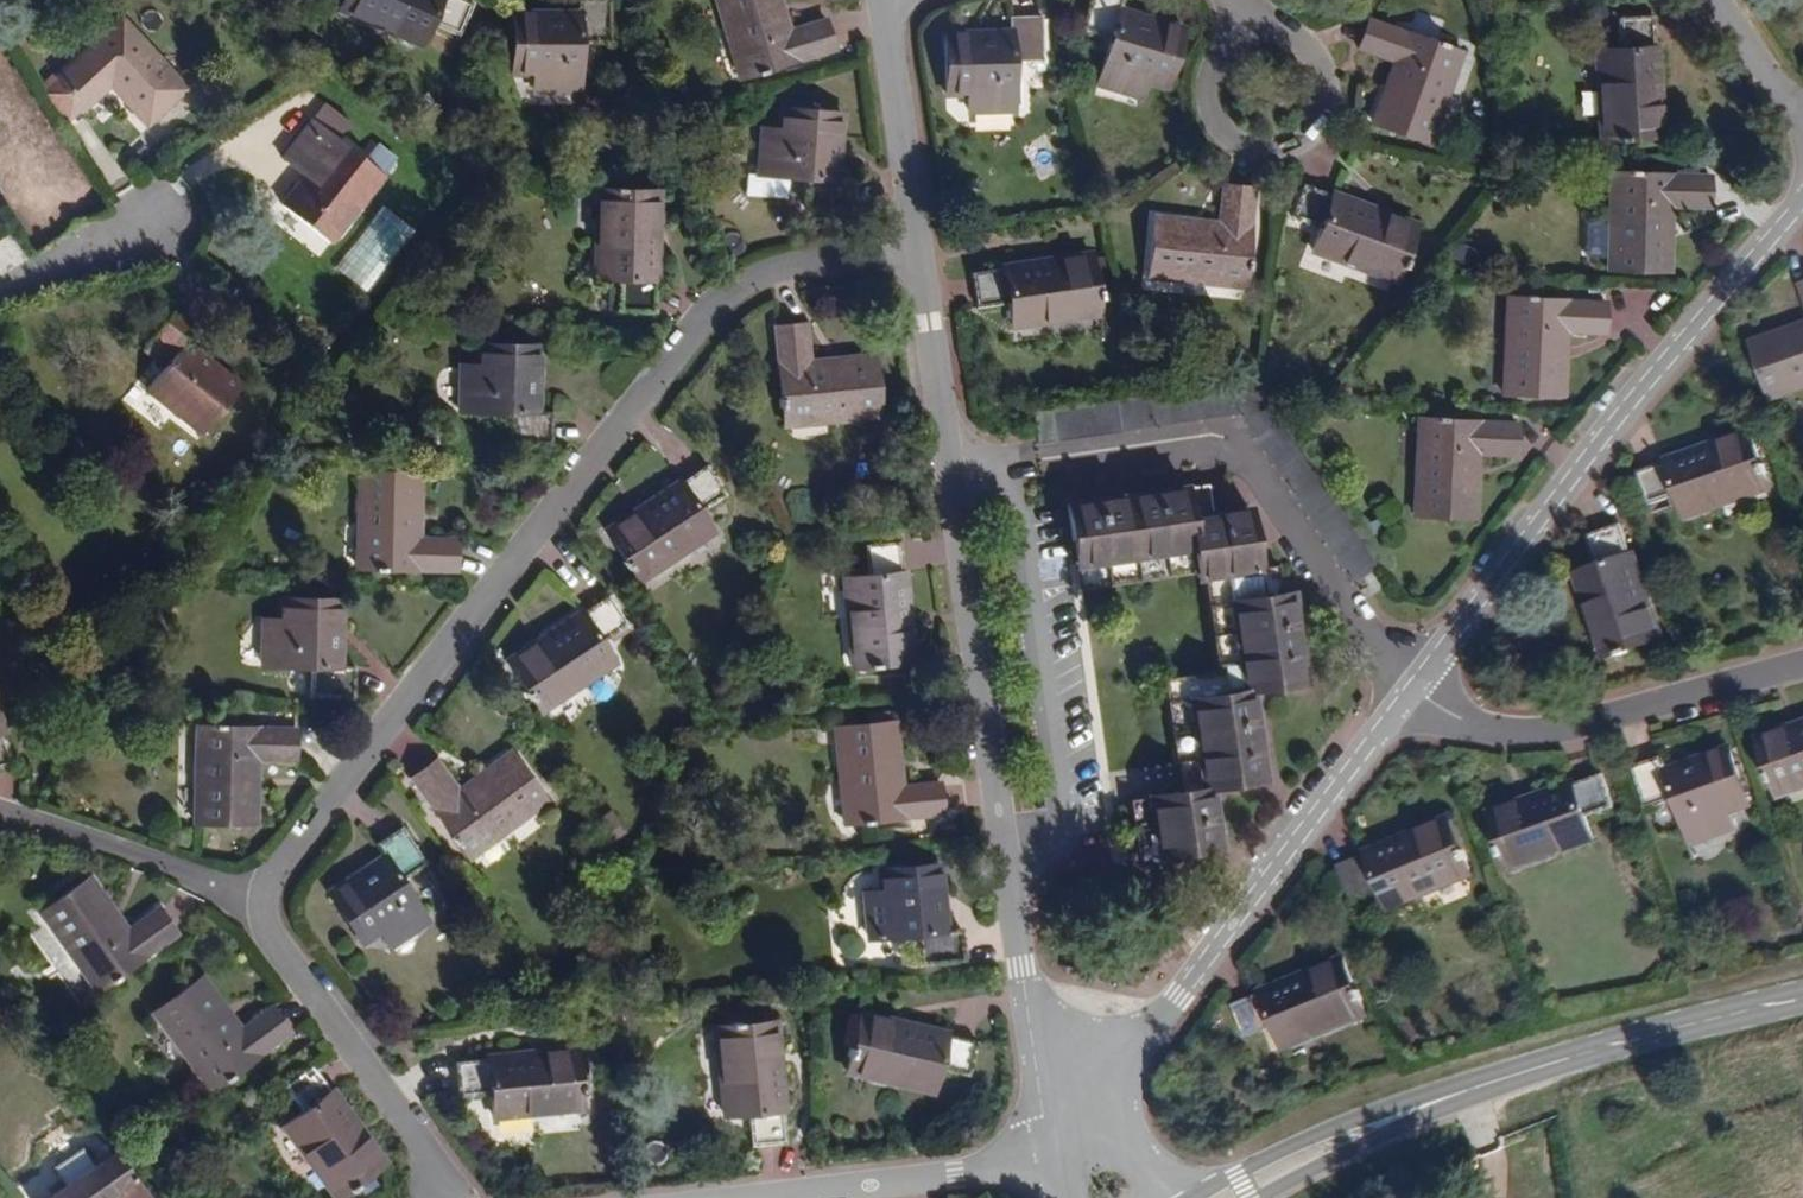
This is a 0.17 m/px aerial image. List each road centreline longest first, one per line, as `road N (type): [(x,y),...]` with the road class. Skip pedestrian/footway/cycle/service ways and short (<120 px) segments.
road 1 (residential): [(923,250),(787,274),(715,305),(287,856),(265,896)]
road 2 (residential): [(923,250),(1024,968),(1048,1054),(1082,1116)]
road 3 (residential): [(1415,694),(1635,398),(1802,192)]
road 4 (residential): [(1082,1116),(1415,694)]
road 5 (residential): [(1415,694),(1491,733),(1617,723),(1802,670)]
road 6 (residential): [(265,896),(266,922),(284,954),(435,1167),(446,1197)]
road 7 (tertiary): [(1802,993),(1465,1092)]
road 8 (residential): [(766,1197),(958,1177),(1004,1165),(1082,1116)]
road 9 (residential): [(1248,33),(1220,59),(1213,97),(1231,131),(1267,147),(1305,138),(1329,108),(1329,68),(1320,51)]
road 10 (tertiary): [(1465,1092),(1364,1117),(1197,1197)]
road 11 (residential): [(265,896),(0,820)]
road 12 (residential): [(883,0),(923,250)]
road 13 (tertiary): [(1259,1197),(1465,1092)]
road 14 (residential): [(0,291),(158,227)]
road 15 (residential): [(1724,0),(1802,111)]

